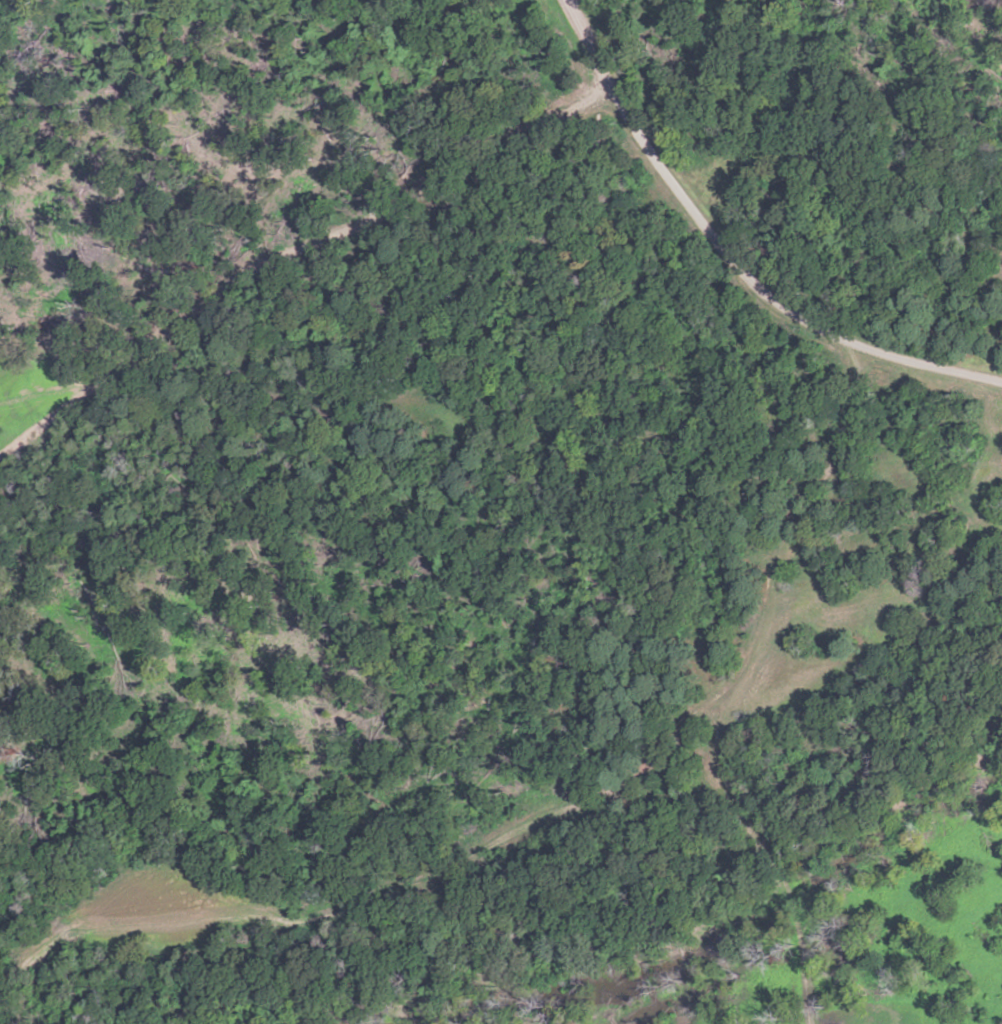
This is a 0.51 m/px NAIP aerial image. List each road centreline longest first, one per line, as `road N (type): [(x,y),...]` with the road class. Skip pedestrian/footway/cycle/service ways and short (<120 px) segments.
road 1 (residential): [(1001,383),(802,322),(772,301),(661,167),(555,0)]

